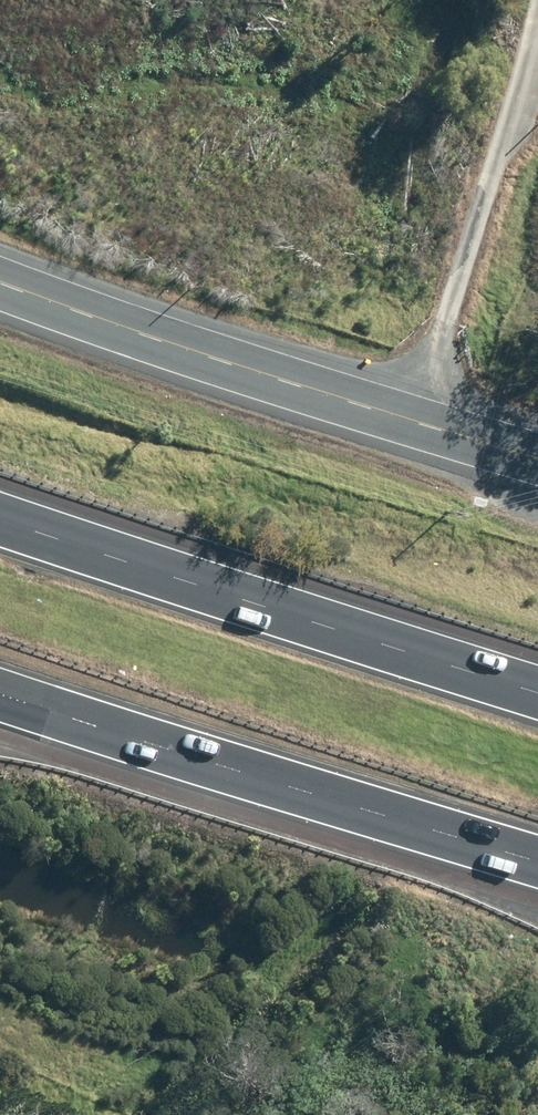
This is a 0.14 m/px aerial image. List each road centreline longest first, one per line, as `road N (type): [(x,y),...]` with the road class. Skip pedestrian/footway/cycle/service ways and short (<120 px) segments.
road 1 (motorway): [(0,504),(537,685)]
road 2 (secondary): [(537,454),(229,363),(0,282)]
road 3 (motorway): [(537,849),(0,684)]

